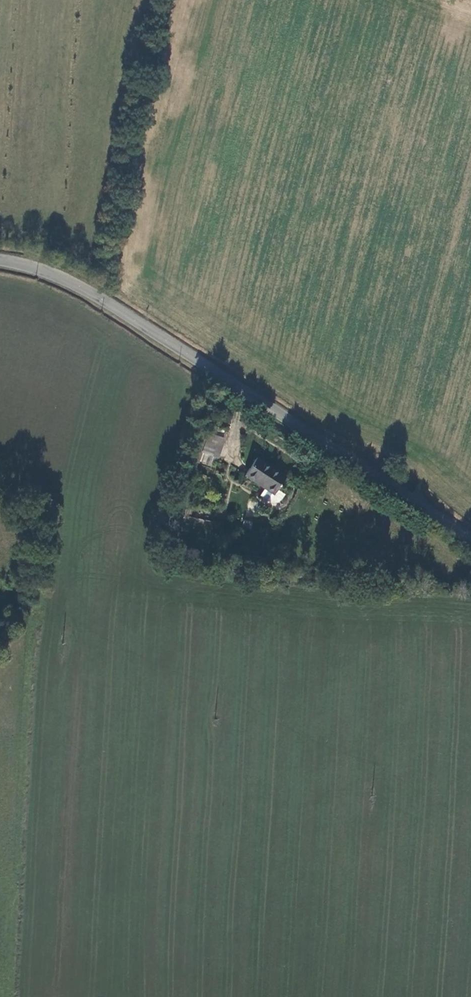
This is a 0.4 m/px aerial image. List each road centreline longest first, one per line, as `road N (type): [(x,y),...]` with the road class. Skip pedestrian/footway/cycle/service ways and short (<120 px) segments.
road 1 (tertiary): [(0,261),(97,296),(470,539)]

